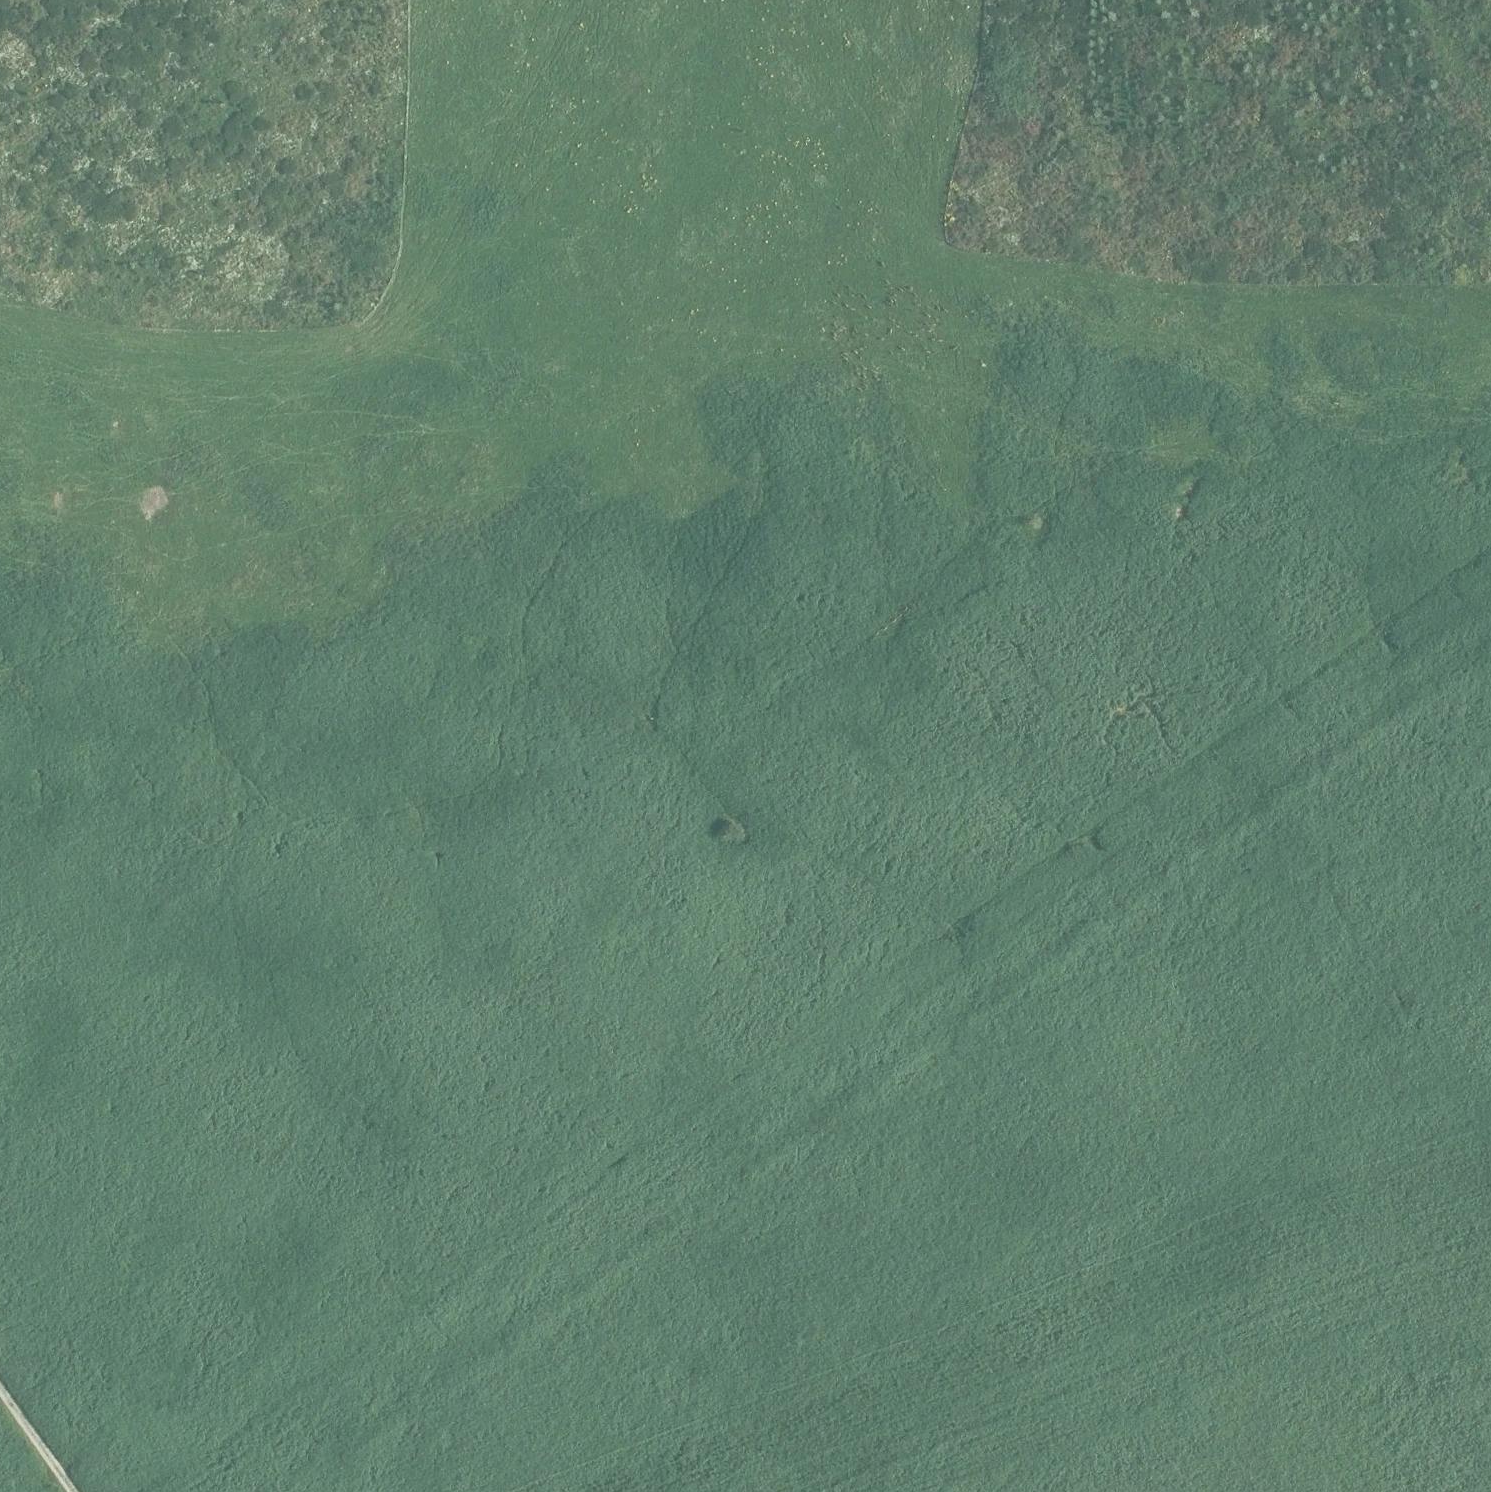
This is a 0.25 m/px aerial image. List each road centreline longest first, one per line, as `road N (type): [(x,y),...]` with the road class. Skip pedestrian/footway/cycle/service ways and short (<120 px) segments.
road 1 (track): [(0,1387),(75,1491)]

